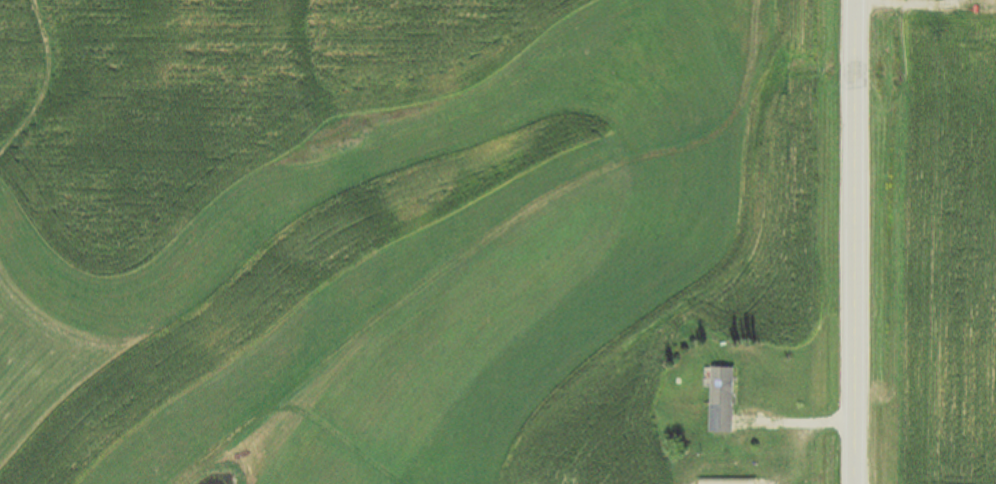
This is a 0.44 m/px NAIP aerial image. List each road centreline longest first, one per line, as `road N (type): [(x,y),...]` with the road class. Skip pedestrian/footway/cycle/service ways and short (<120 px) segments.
road 1 (secondary): [(855,483),(855,0)]

